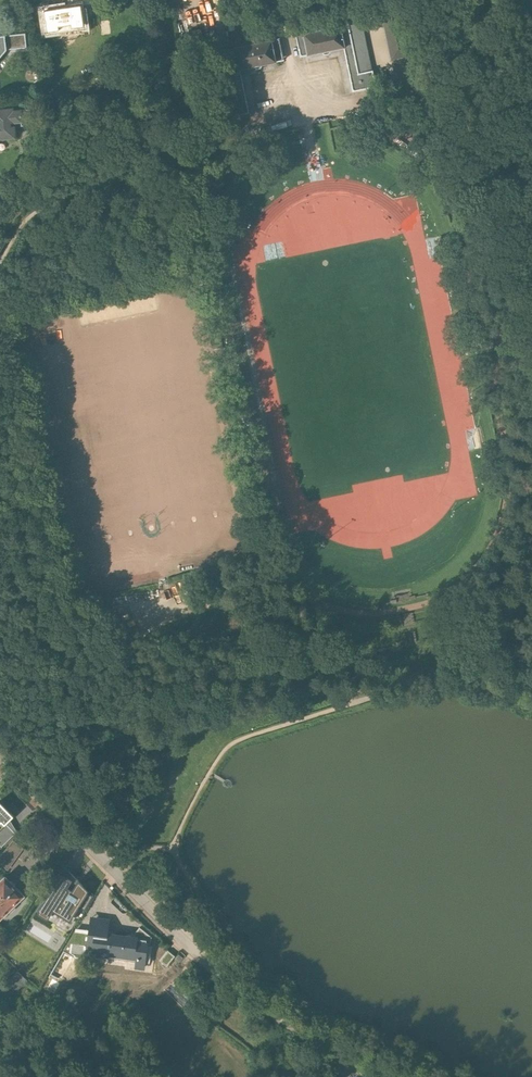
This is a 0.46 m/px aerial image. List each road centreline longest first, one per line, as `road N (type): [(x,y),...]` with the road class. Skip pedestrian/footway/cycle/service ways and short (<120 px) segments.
road 1 (residential): [(0,743),(203,960),(353,1063)]

